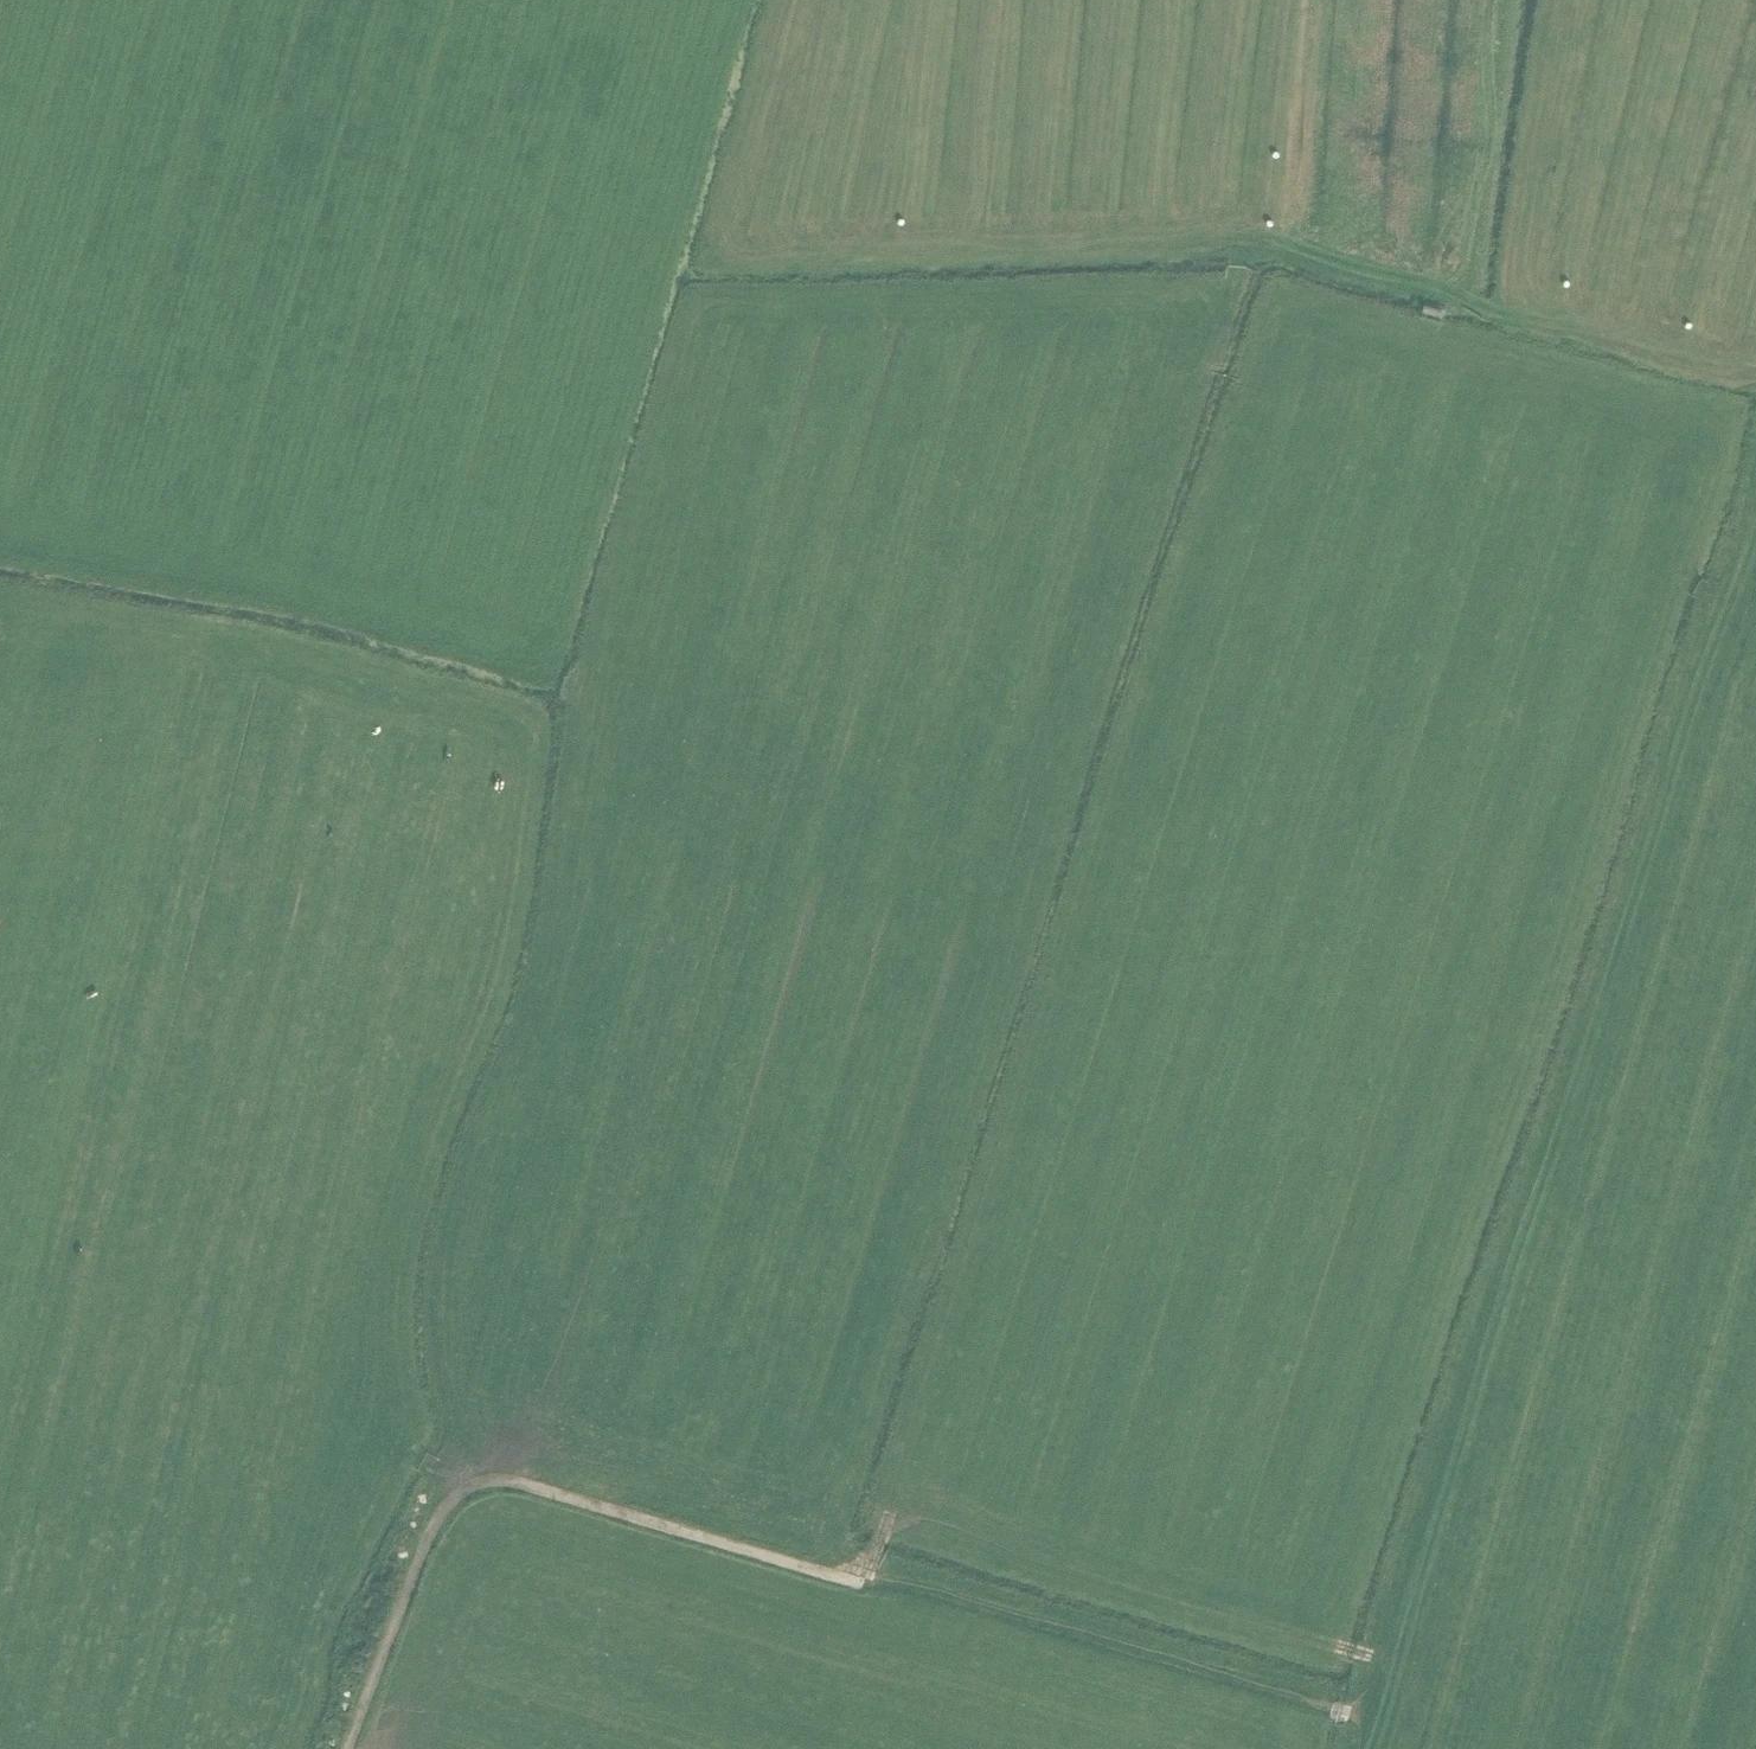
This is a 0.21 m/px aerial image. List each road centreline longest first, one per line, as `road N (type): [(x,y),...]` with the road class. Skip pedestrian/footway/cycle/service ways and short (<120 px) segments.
road 1 (track): [(349,1748),(429,1542),(455,1497),(493,1481),(860,1584)]

